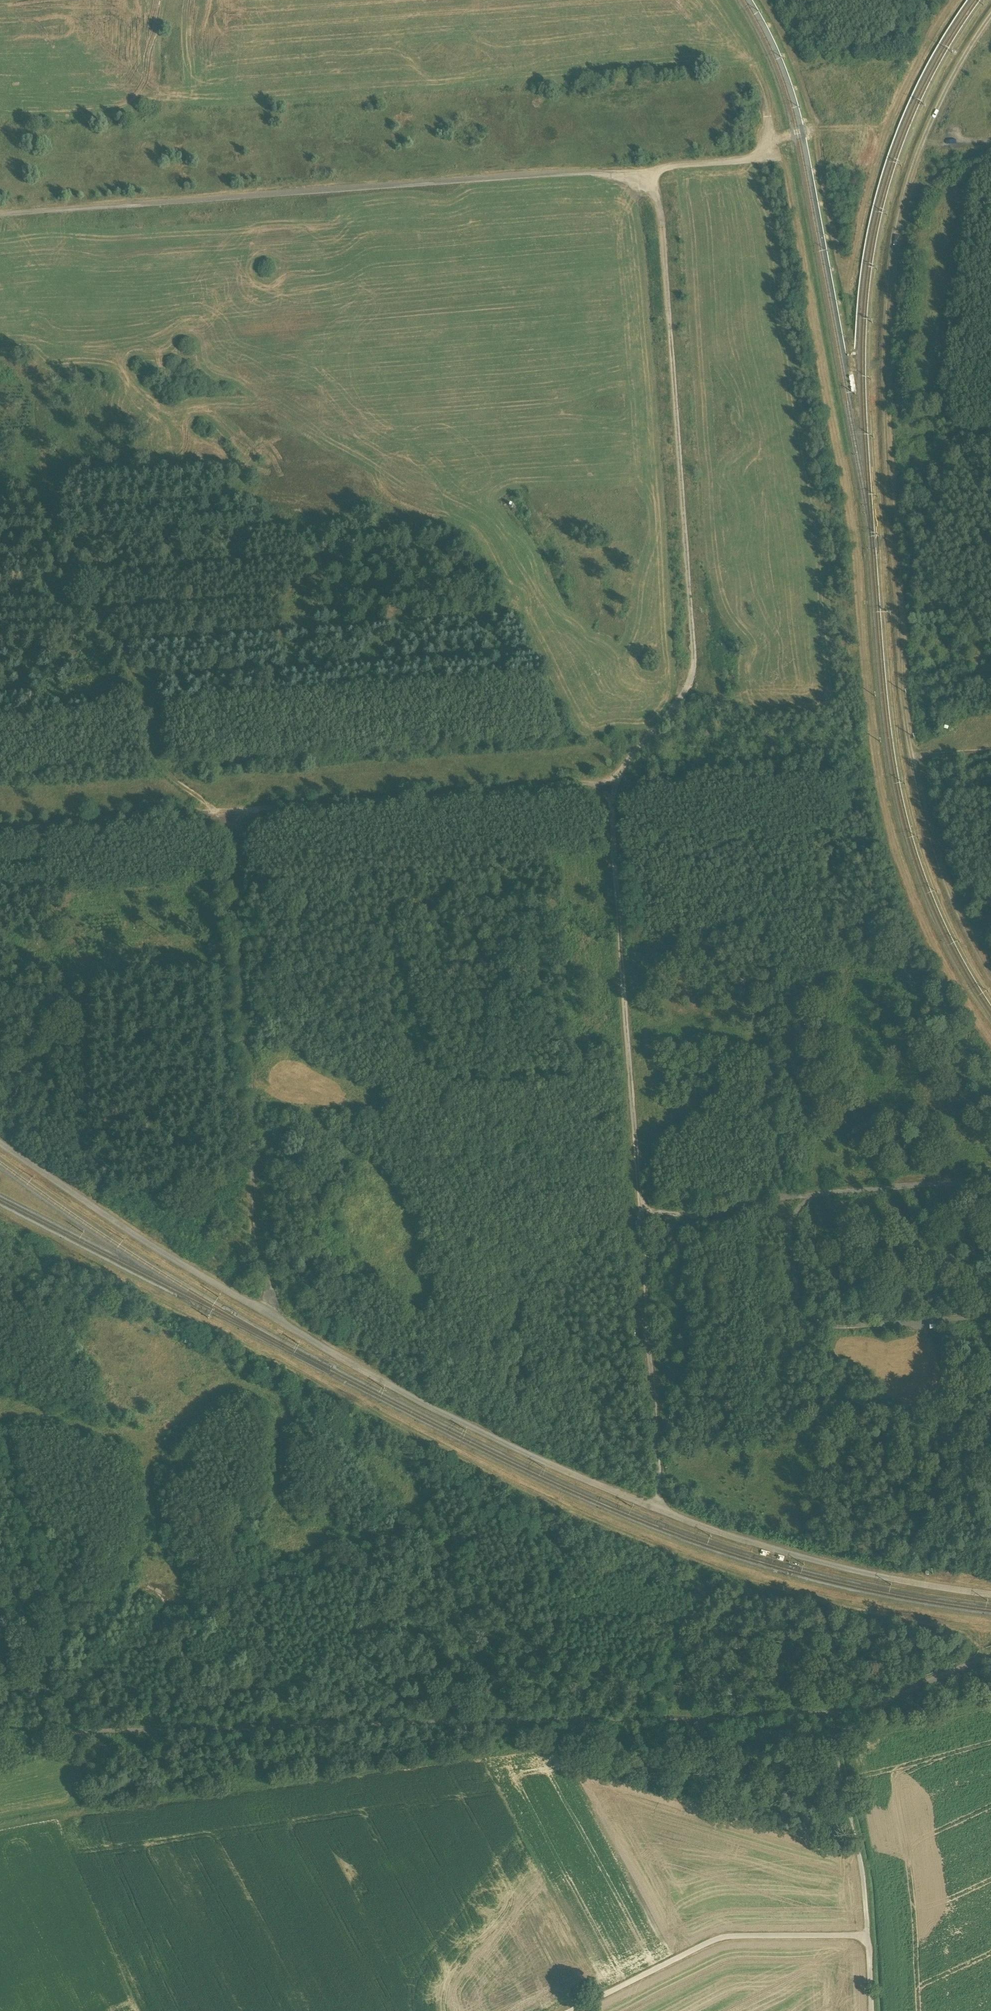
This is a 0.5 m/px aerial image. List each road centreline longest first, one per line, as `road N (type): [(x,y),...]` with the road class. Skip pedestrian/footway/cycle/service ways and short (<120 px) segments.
road 1 (track): [(842,1714),(77,1736)]
road 2 (track): [(990,974),(935,853),(905,716),(888,457),(894,252)]
road 3 (track): [(237,814),(234,891),(257,1233),(273,1305),(267,1317)]
road 4 (track): [(643,1207),(700,1221),(766,1200),(990,1183)]
road 5 (track): [(990,1321),(823,1327),(801,1312),(782,1222),(756,1203)]
road 6 (track): [(572,2010),(723,1937),(867,1935)]
road 7 (track): [(871,2010),(840,1744)]
road 8 (track): [(248,1078),(264,1077),(379,1181),(392,1205),(394,1246)]
road 9 (track): [(903,207),(938,108),(990,17)]
road 10 (track): [(297,1110),(332,1099),(349,1052),(405,1054),(453,1085)]
road 11 (track): [(990,1658),(842,1714)]

